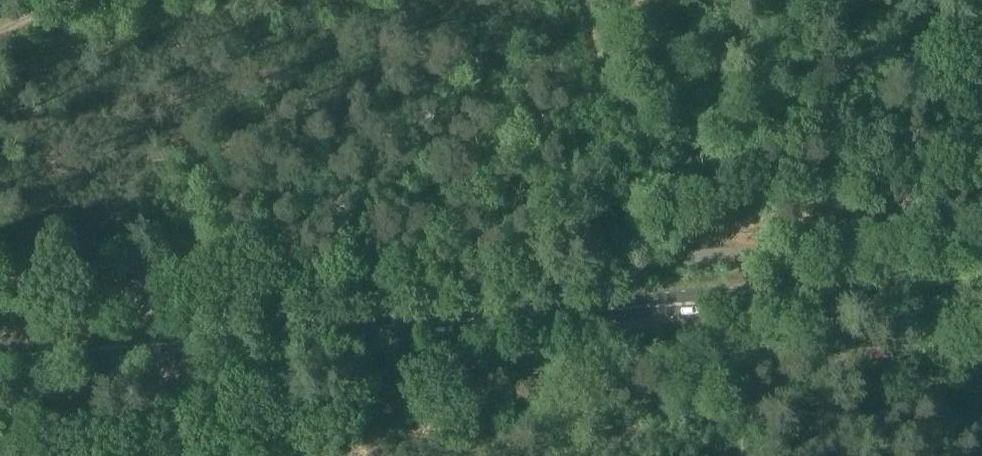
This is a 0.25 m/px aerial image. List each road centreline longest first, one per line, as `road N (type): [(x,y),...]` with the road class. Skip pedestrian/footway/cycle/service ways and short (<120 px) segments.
road 1 (primary): [(0,356),(981,281)]

